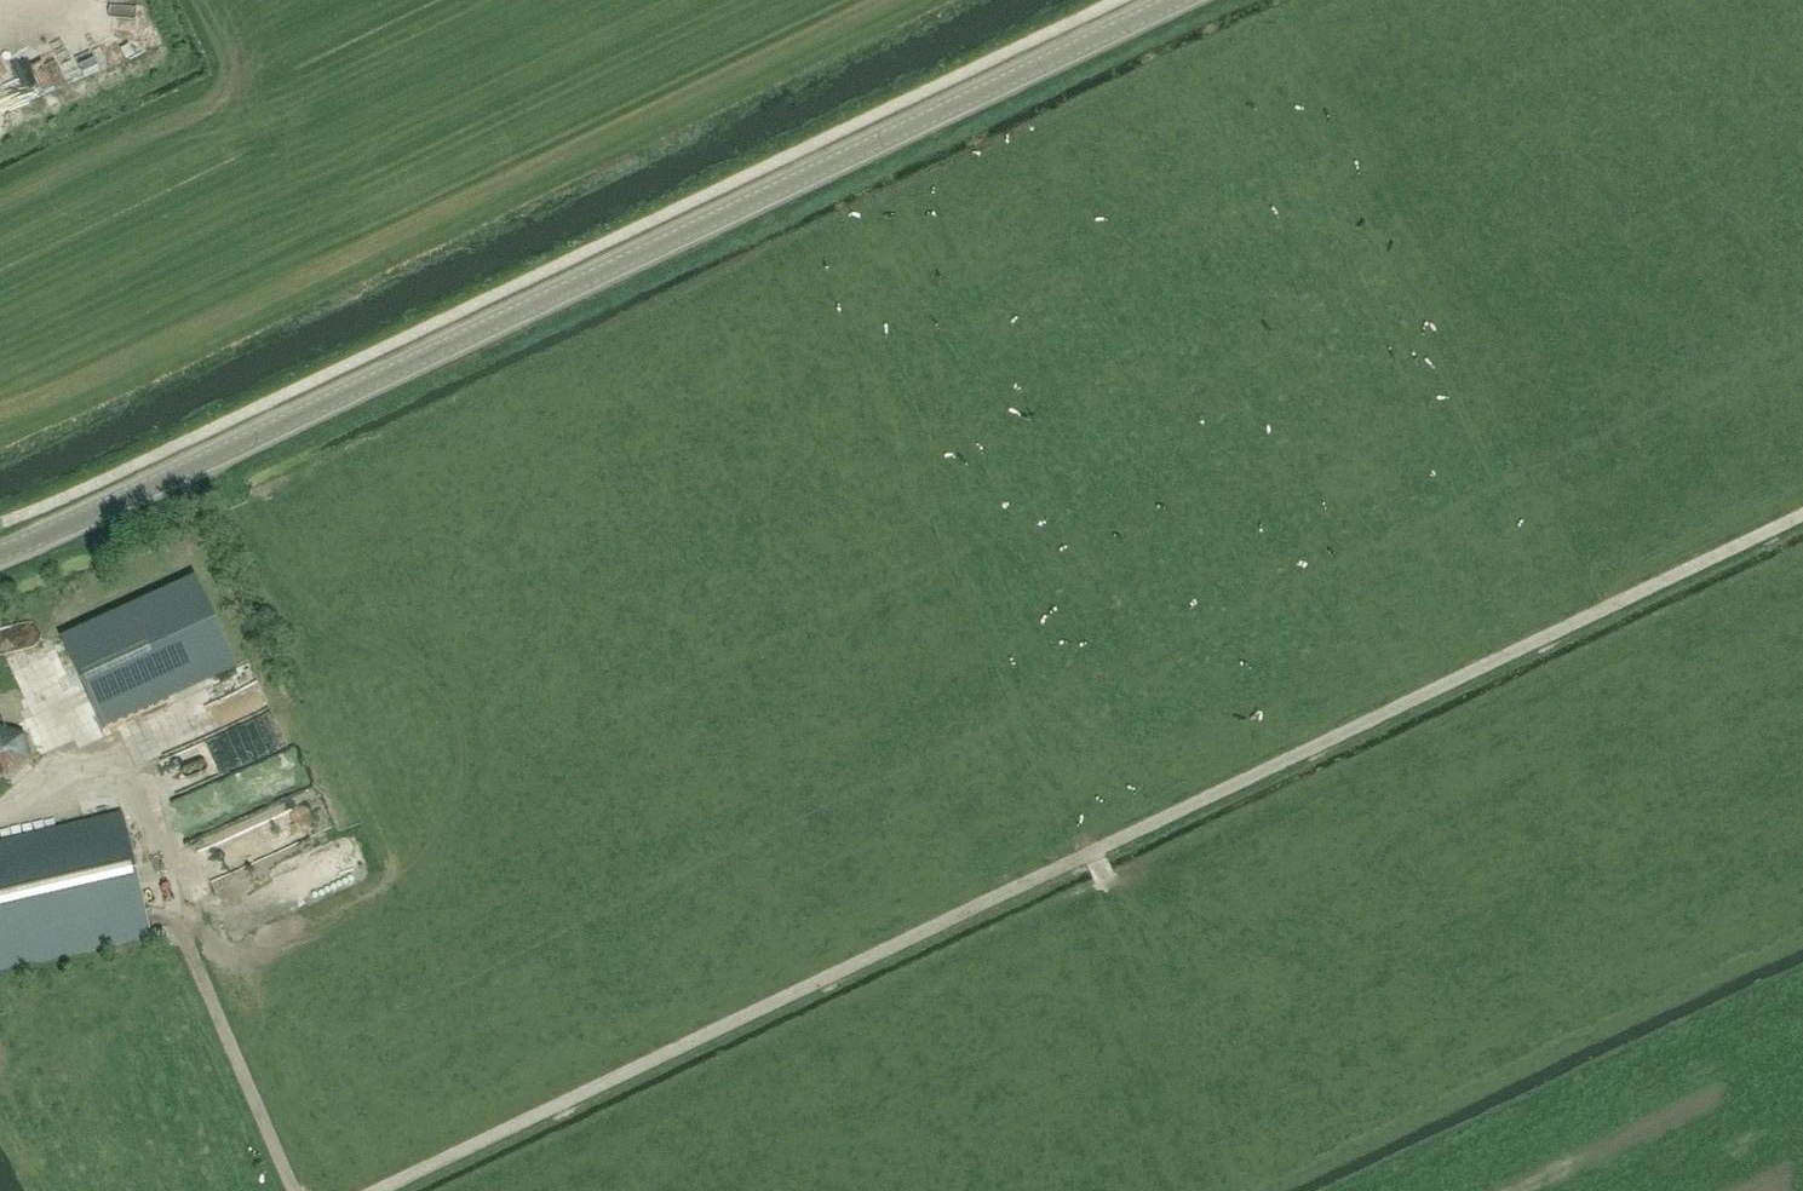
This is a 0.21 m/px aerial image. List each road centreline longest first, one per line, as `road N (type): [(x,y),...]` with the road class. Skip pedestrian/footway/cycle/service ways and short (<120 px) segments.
road 1 (tertiary): [(0,548),(1176,0)]

